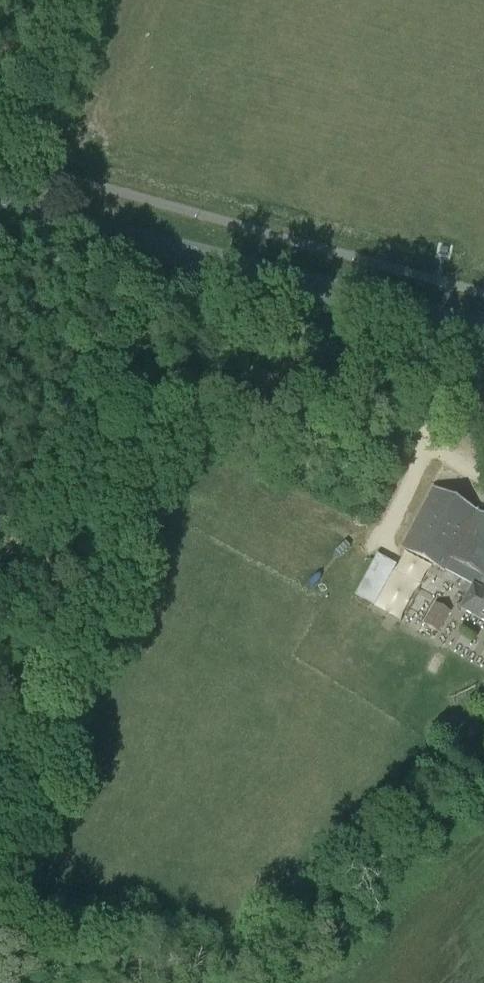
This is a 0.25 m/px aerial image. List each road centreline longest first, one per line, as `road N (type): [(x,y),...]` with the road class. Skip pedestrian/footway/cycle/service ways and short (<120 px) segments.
road 1 (secondary): [(439,319),(0,213)]

